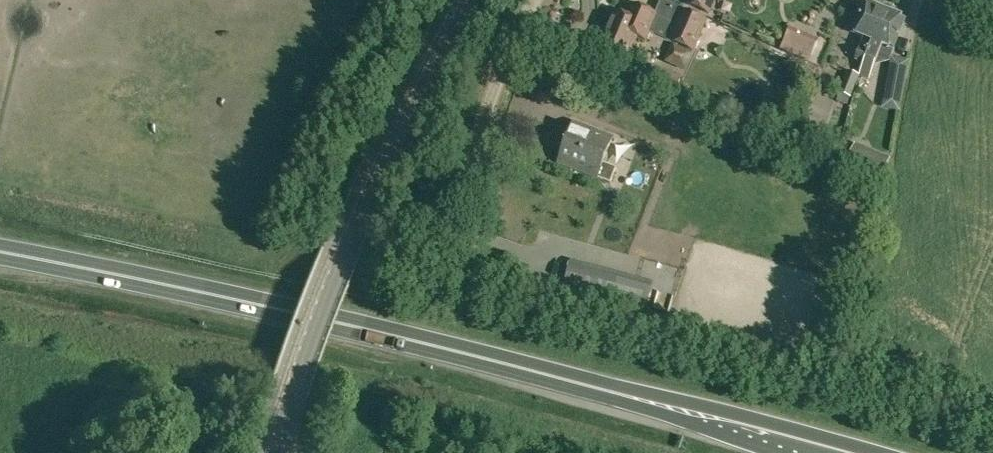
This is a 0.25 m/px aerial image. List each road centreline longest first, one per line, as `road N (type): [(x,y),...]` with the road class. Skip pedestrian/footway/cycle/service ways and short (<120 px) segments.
road 1 (trunk): [(0,251),(412,340),(829,452)]
road 2 (tertiary): [(275,452),(353,232),(417,87),(474,0)]

